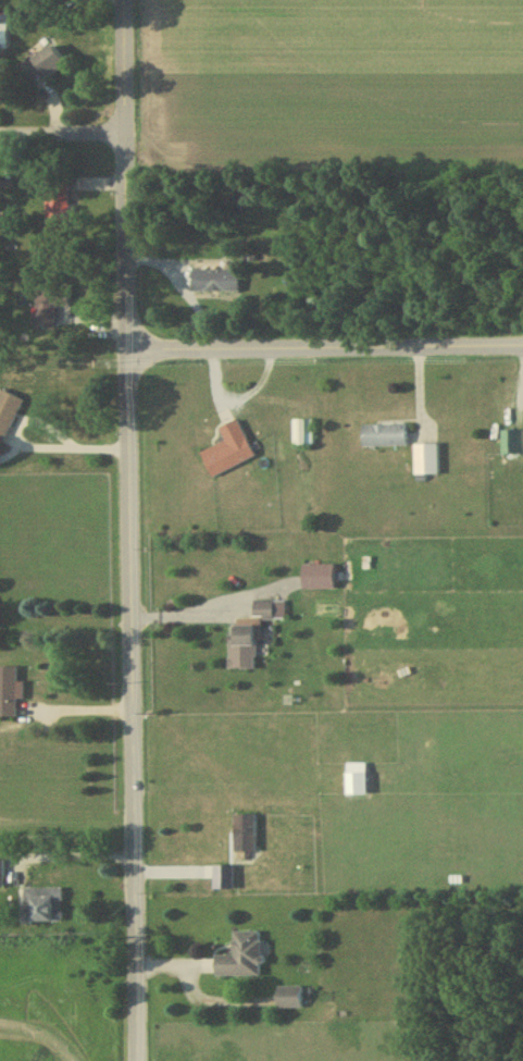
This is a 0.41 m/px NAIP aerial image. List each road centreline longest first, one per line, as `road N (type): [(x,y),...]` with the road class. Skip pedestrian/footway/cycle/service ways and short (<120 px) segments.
road 1 (tertiary): [(136,1060),(122,0)]
road 2 (tertiary): [(127,354),(522,347)]
road 3 (residential): [(124,135),(0,132)]

